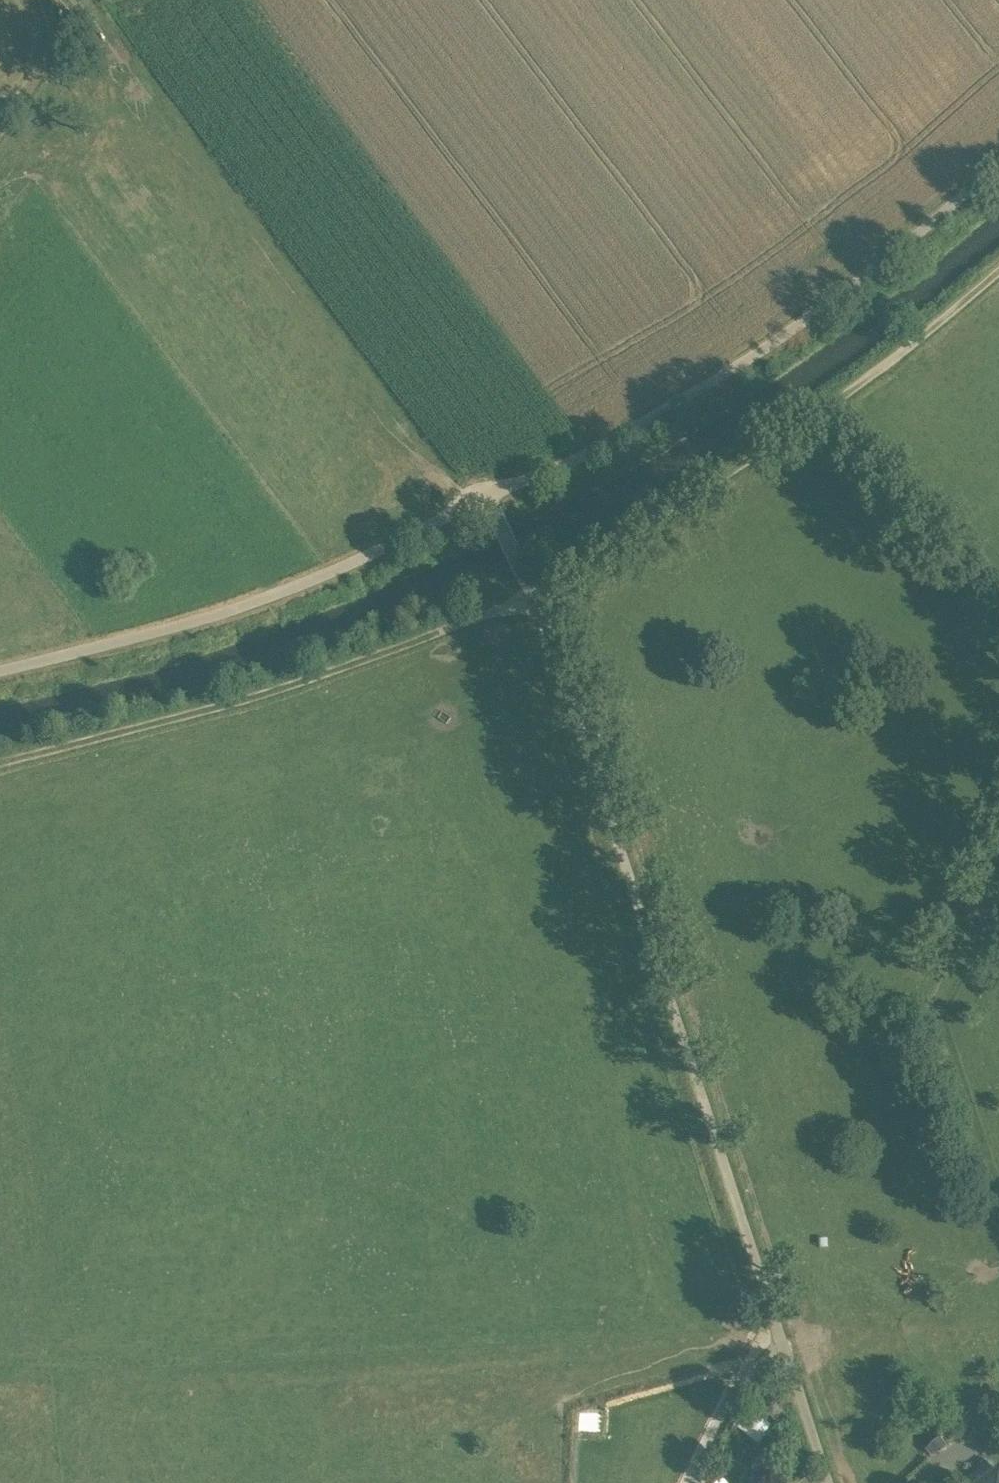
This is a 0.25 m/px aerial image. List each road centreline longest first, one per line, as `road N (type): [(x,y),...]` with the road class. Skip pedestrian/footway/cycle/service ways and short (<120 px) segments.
road 1 (track): [(826,1482),(529,586)]
road 2 (track): [(485,495),(543,477),(651,422),(796,327),(998,162)]
road 3 (track): [(529,586),(225,694),(0,752)]
road 4 (track): [(0,672),(231,612),(330,574),(485,495)]

